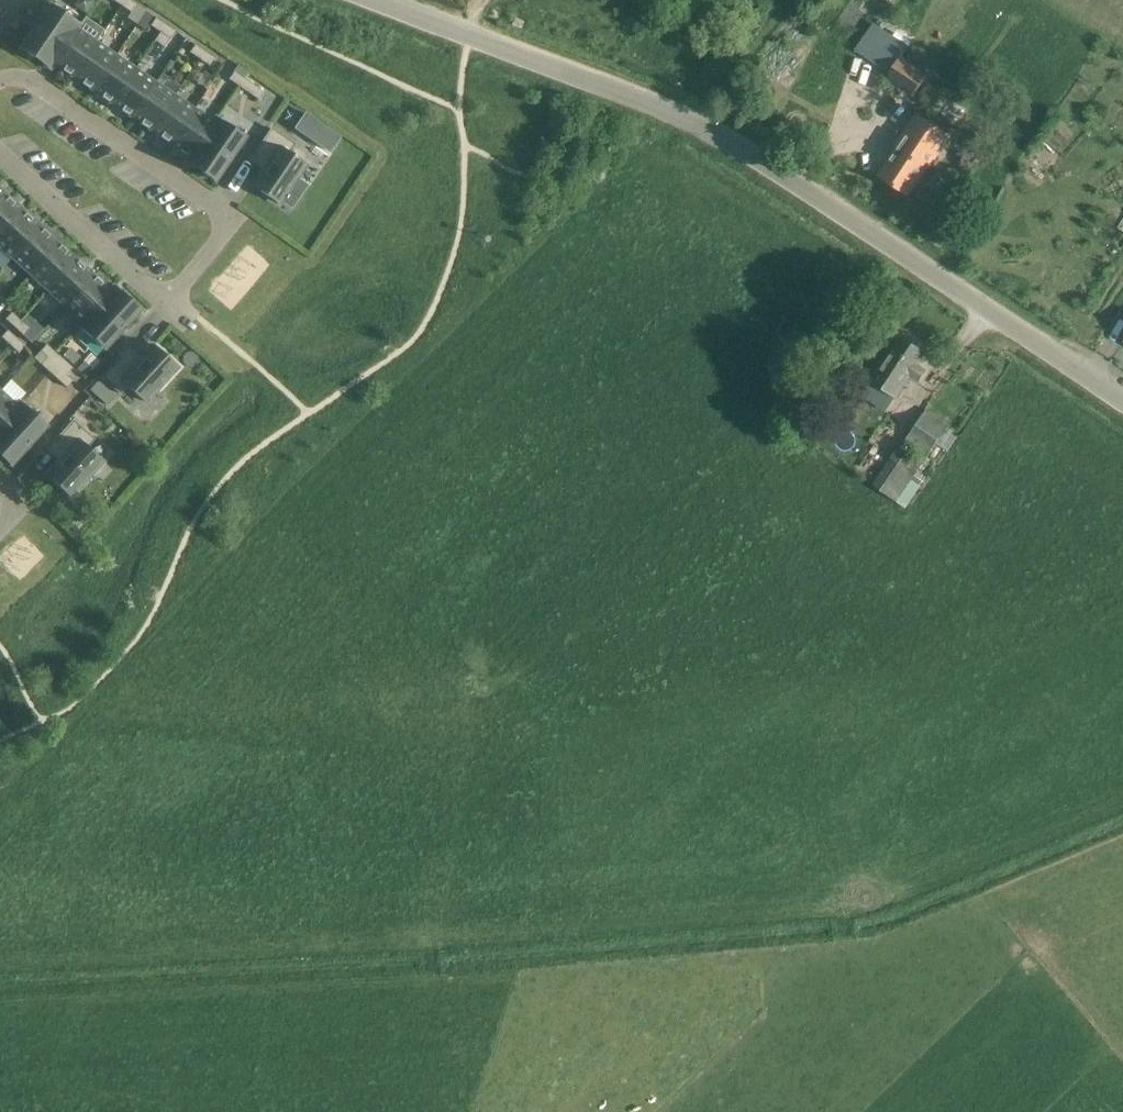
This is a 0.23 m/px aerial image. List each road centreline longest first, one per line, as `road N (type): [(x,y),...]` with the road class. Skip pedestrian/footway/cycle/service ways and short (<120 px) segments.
road 1 (unclassified): [(1122,404),(738,144),(390,0)]
road 2 (residential): [(174,299),(233,224),(31,84),(0,83)]
road 3 (residential): [(174,299),(0,156)]

